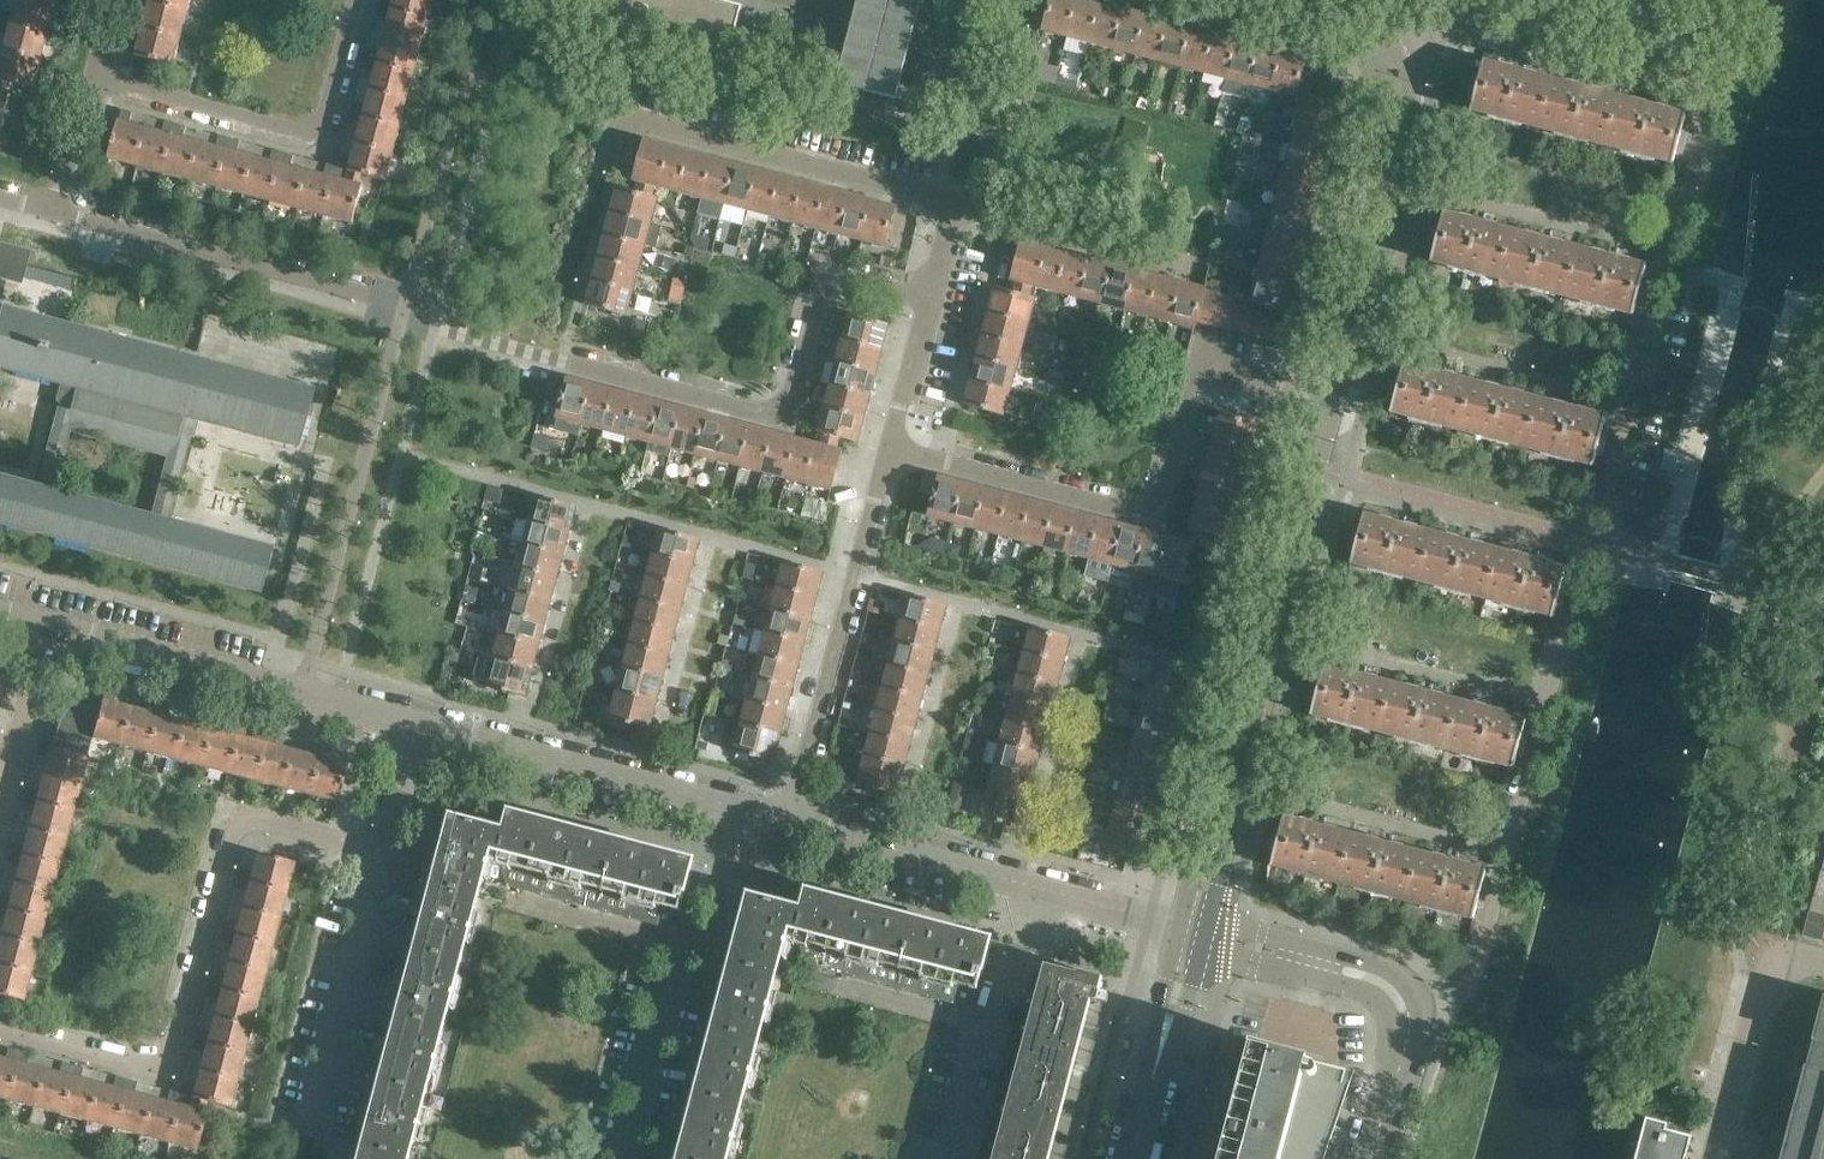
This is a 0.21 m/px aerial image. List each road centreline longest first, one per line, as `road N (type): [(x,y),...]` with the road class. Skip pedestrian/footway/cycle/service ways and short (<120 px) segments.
road 1 (residential): [(1412,39),(1494,33),(1703,90),(1485,927),(1456,985),(1411,1024)]
road 2 (unclassified): [(406,303),(438,325),(788,420),(829,274),(931,301)]
road 3 (residential): [(383,844),(254,814),(237,825),(173,1057),(156,1067),(0,1026)]
road 4 (residential): [(891,453),(1156,519),(1199,362),(1328,399)]
road 5 (residential): [(1194,930),(1328,399)]
road 6 (unclassified): [(954,205),(468,73)]
road 7 (residential): [(90,76),(322,144),(361,0)]
road 8 (residential): [(413,721),(44,625)]
road 9 (unclassified): [(798,820),(891,453)]
road 10 (residential): [(1328,399),(1415,66),(1412,39)]
road 11 (residential): [(406,303),(56,210)]
road 12 (residential): [(746,806),(413,721)]
road 13 (residential): [(318,1119),(383,844)]
road 14 (residential): [(1715,1158),(1767,976),(1787,960),(1823,962)]
road 15 (residential): [(954,205),(1195,273)]
road 16 (residential): [(1038,883),(798,820)]
road 17 (residential): [(1411,1024),(1395,994),(1362,976),(1194,930)]
road 18 (residential): [(1133,1158),(1194,930)]
road 19 (residential): [(623,1158),(679,940)]
road 20 (residential): [(977,1025),(799,976)]
road 21 (residential): [(679,940),(509,895)]
road 22 (residential): [(1194,930),(1038,883)]
road 23 (residential): [(679,940),(713,926),(746,806)]
road 24 (residential): [(977,1025),(999,1006),(1038,883)]
road 25 (unclassified): [(891,453),(931,301)]
road 26 (residential): [(1371,1158),(1411,1024)]
road 27 (residential): [(56,210),(90,76)]
road 28 (residential): [(947,1158),(977,1025)]
road 29 (residential): [(12,752),(44,625)]
road 30 (residential): [(383,844),(413,721)]

